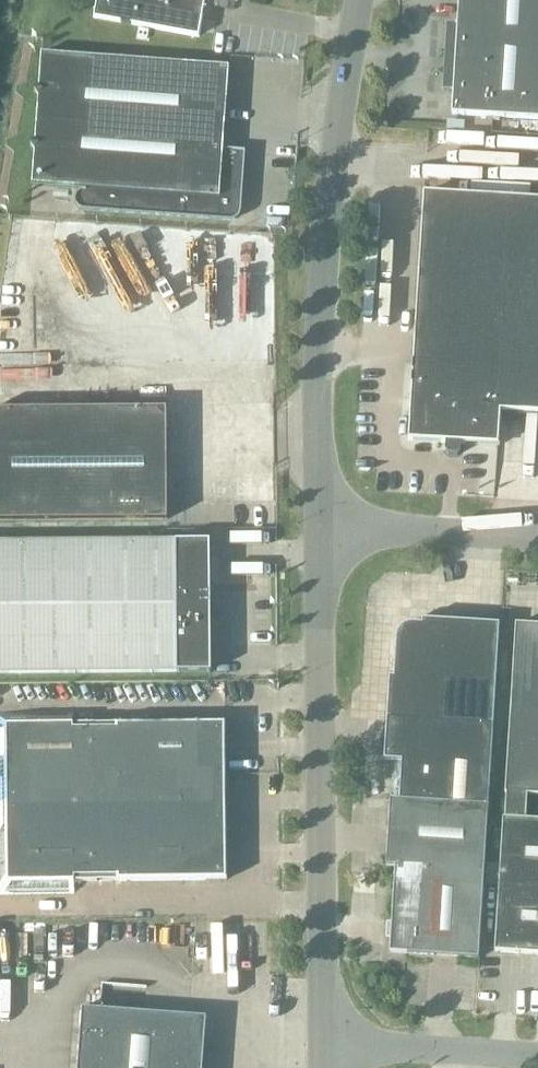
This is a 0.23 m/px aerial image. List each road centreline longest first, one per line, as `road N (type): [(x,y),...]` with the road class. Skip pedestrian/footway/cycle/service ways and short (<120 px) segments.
road 1 (unclassified): [(323,527),(320,285),(363,0)]
road 2 (unclassified): [(325,1040),(323,527)]
road 3 (unclassified): [(537,538),(323,527)]
road 4 (unclassified): [(537,1055),(325,1040)]

